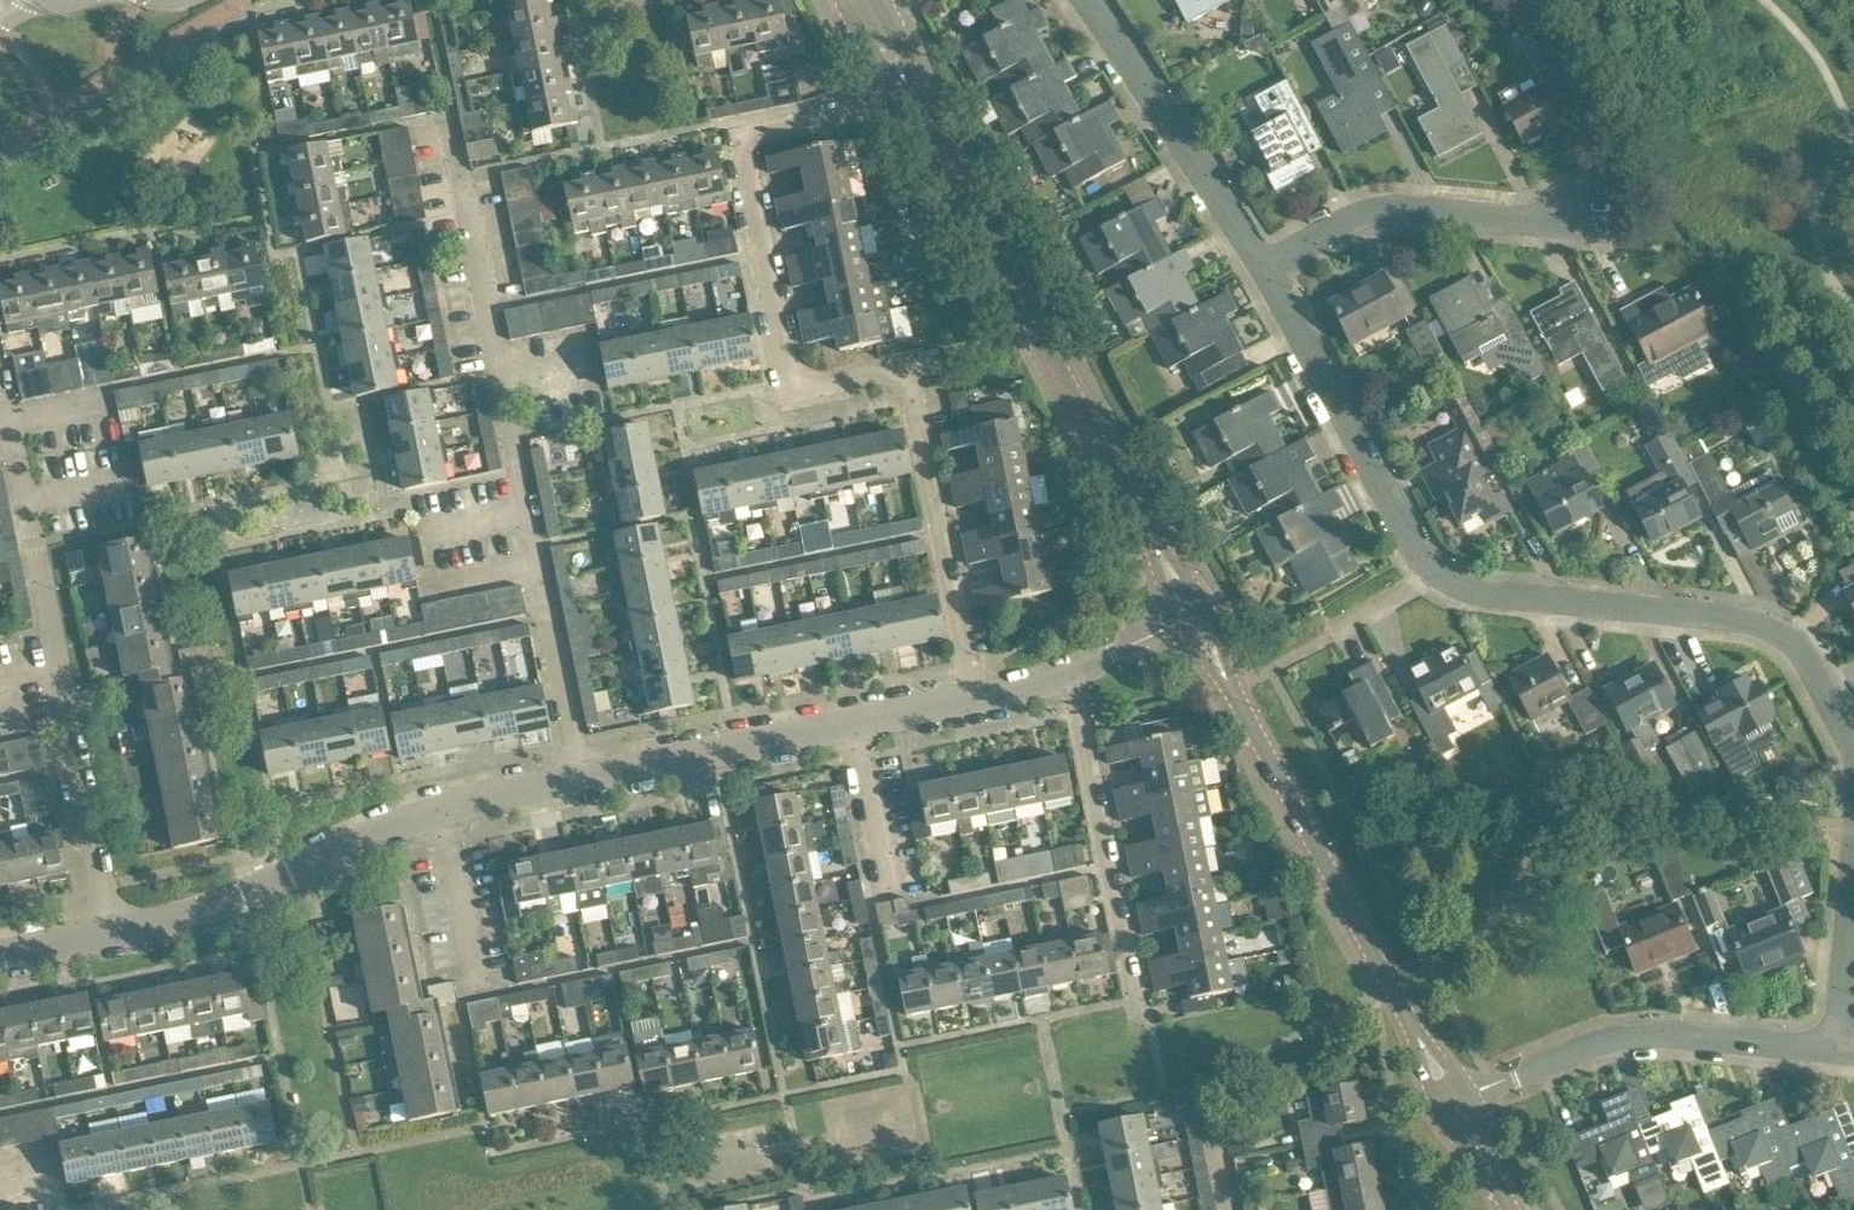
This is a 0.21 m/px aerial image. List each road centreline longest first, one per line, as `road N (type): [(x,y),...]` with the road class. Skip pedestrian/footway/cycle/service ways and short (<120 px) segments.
road 1 (residential): [(906,84),(881,104),(763,131),(748,140),(744,154),(793,377),(818,384),(890,373),(906,384),(972,699)]
road 2 (tertiary): [(1194,611),(906,84)]
road 3 (residential): [(112,932),(0,388)]
road 4 (residential): [(1853,755),(1806,660),(1770,628),(1497,594),(1436,572)]
road 5 (tertiary): [(1418,1041),(1194,611)]
road 6 (residential): [(1474,1099),(1623,1035),(1837,1050)]
road 7 (residential): [(1262,267),(1378,210),(1601,225)]
road 8 (residential): [(1436,572),(1408,537),(1262,267)]
road 9 (residential): [(112,932),(247,894),(441,810)]
road 10 (residential): [(1135,996),(1062,673)]
road 11 (residential): [(1086,0),(1262,267)]
road 12 (residential): [(583,778),(851,723)]
road 13 (residential): [(502,389),(448,125)]
road 14 (residential): [(583,778),(538,564)]
road 15 (residential): [(1837,1050),(1853,855)]
road 16 (residential): [(476,984),(441,810)]
road 17 (residential): [(885,892),(851,723)]
road 18 (residential): [(1062,673),(1194,611)]
road 19 (residential): [(441,810),(583,778)]
road 20 (residential): [(528,514),(502,389)]
road 21 (residential): [(851,723),(972,699)]

